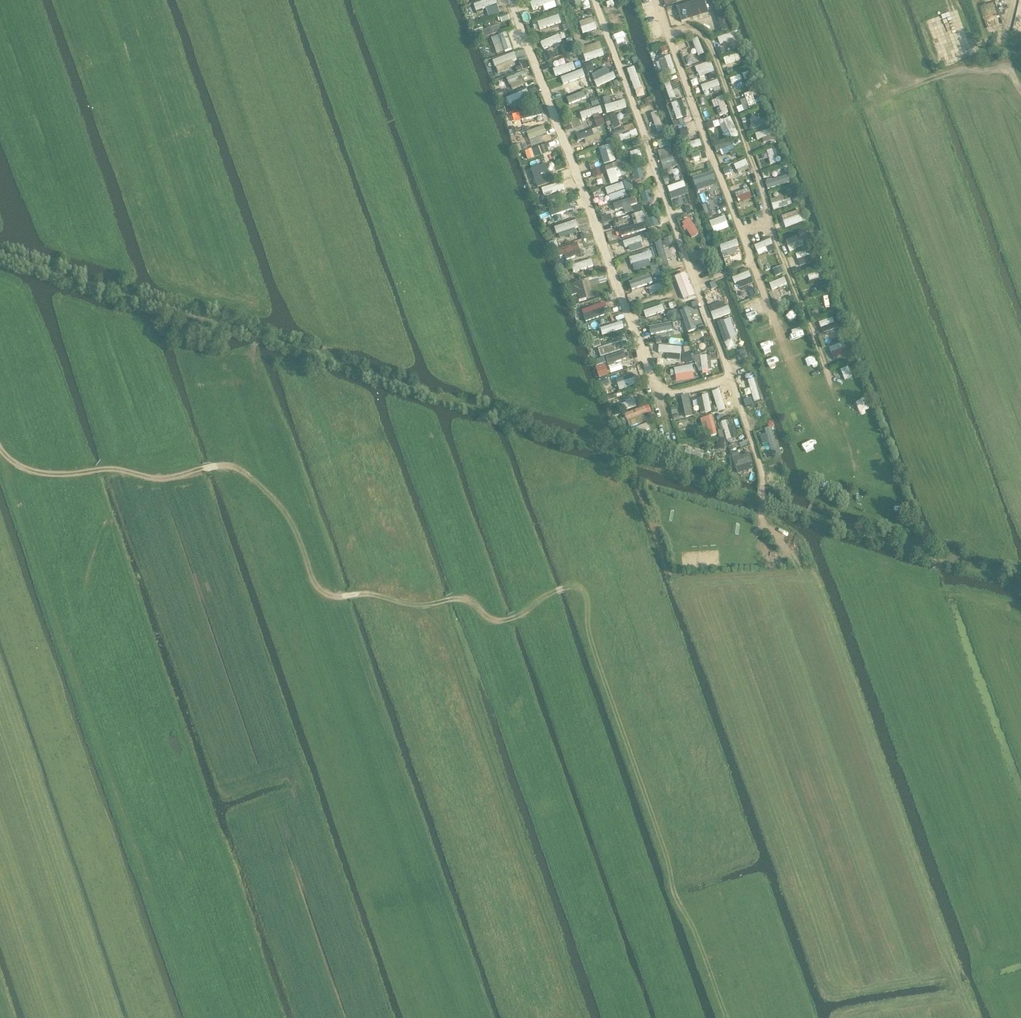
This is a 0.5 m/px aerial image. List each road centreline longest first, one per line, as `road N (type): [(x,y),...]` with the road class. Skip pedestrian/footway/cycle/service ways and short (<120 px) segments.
road 1 (track): [(1020,585),(0,257)]
road 2 (track): [(880,92),(839,117),(969,481),(972,520),(924,590)]
road 3 (track): [(839,0),(880,92),(959,66),(979,73),(1003,64),(1020,86)]

